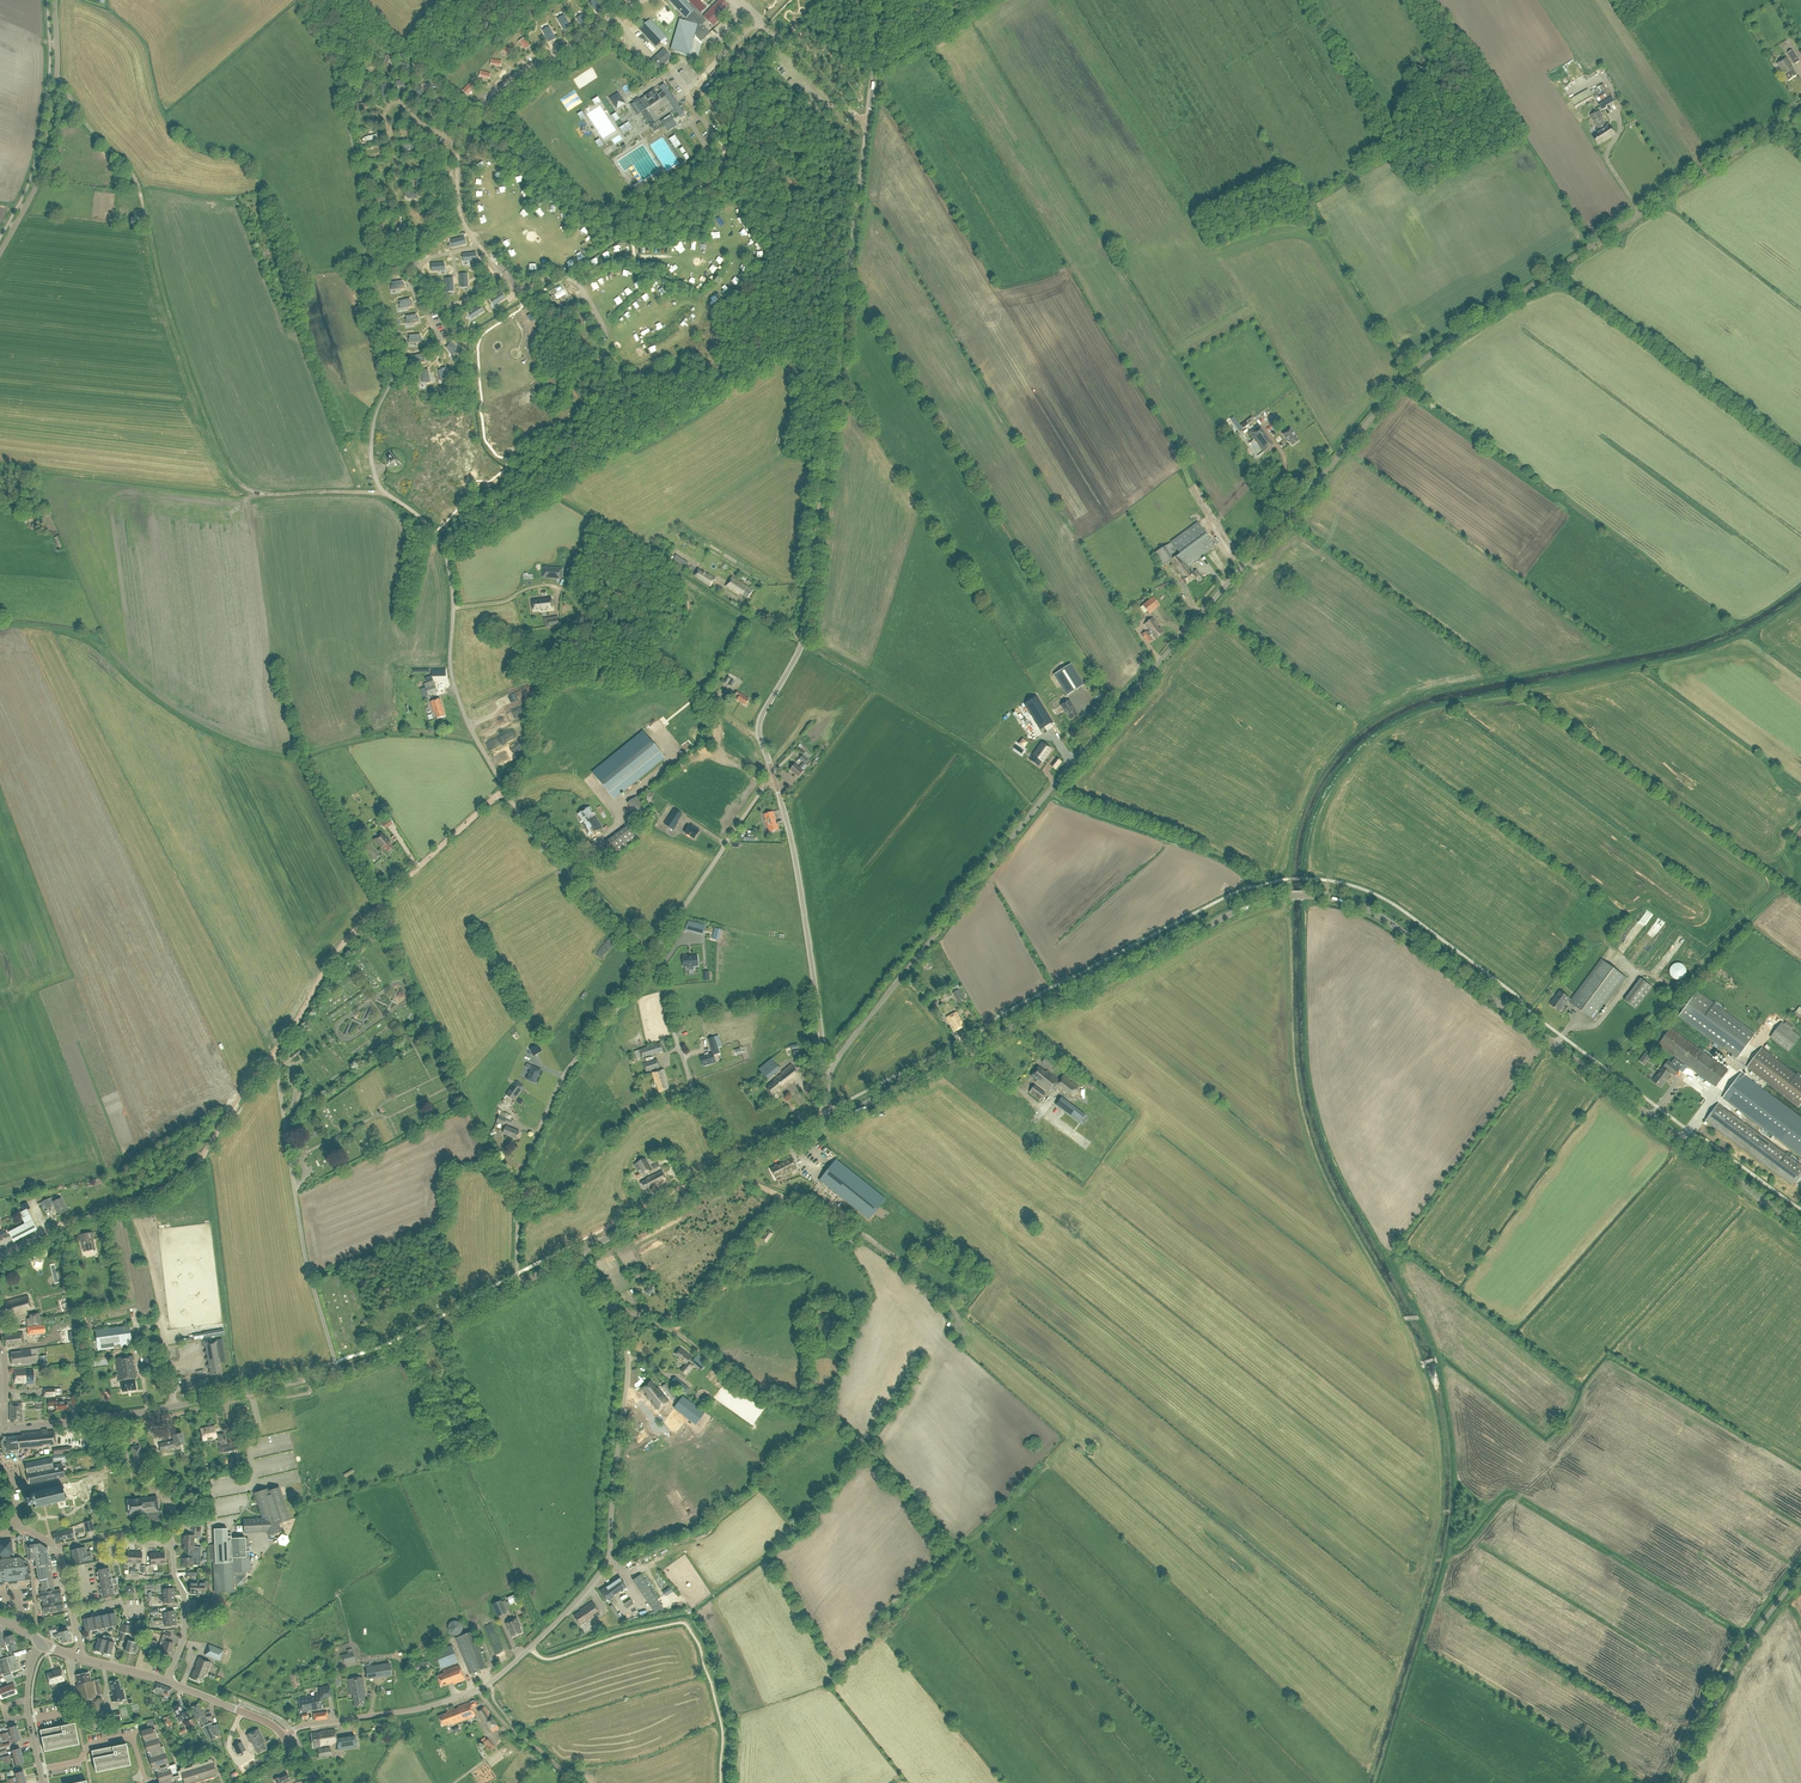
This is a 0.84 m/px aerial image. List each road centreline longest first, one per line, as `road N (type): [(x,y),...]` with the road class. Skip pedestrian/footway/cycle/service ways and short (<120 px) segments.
road 1 (unclassified): [(825,1076),(1108,721),(1421,362),(1800,109)]
road 2 (unclassified): [(773,774),(761,725),(804,638),(884,0)]
road 3 (residential): [(283,1736),(479,1690),(548,1630),(605,1565),(628,1360),(621,1328),(579,1253)]
road 4 (tertiary): [(1800,1228),(1382,917),(1304,895)]
road 5 (track): [(57,78),(137,184),(176,331),(239,484),(264,498),(384,491)]
road 6 (track): [(608,1304),(688,1339),(752,1394),(840,1421),(961,1543),(1065,1445)]
road 7 (tertiary): [(832,1122),(1234,911),(1304,895)]
road 8 (unclassified): [(504,788),(453,678),(445,554),(426,523),(379,484),(372,438)]
road 9 (track): [(0,621),(86,633),(197,726),(269,754),(310,755)]
road 10 (residential): [(0,1259),(175,1182),(270,1057)]
road 11 (tertiary): [(6,1431),(339,1372)]
road 12 (residential): [(339,1372),(305,1254),(270,1057)]
road 13 (unclassified): [(825,1076),(797,869),(773,774)]
road 14 (unclassified): [(518,1194),(560,1082),(653,953)]
road 15 (track): [(1597,1076),(1787,883)]
road 16 (track): [(733,1172),(858,1231),(957,1312)]
road 17 (unclassified): [(0,252),(45,156),(57,78),(55,0)]
road 18 (track): [(761,736),(703,696),(651,641),(581,610),(564,589)]
road 19 (unclassified): [(1678,1782),(1731,1660),(1800,1570)]
road 20 (unclassified): [(733,1172),(692,1085),(653,953)]
road 21 (unclassified): [(504,788),(569,869),(653,953)]
road 22 (unclassified): [(653,953),(773,774)]
road 23 (tertiary): [(339,1372),(521,1284)]
road 24 (residential): [(270,1057),(332,959),(383,902)]
road 25 (tertiary): [(579,1253),(733,1172)]
road 26 (track): [(310,755),(388,734),(478,742)]
road 27 (unclassified): [(383,902),(504,788)]
road 28 (residential): [(43,1782),(27,1696),(39,1641)]
road 29 (residential): [(166,1682),(184,1639),(184,1594),(171,1545)]
road 30 (track): [(479,1690),(571,1782)]
road 31 (tertiary): [(283,1736),(166,1682)]

